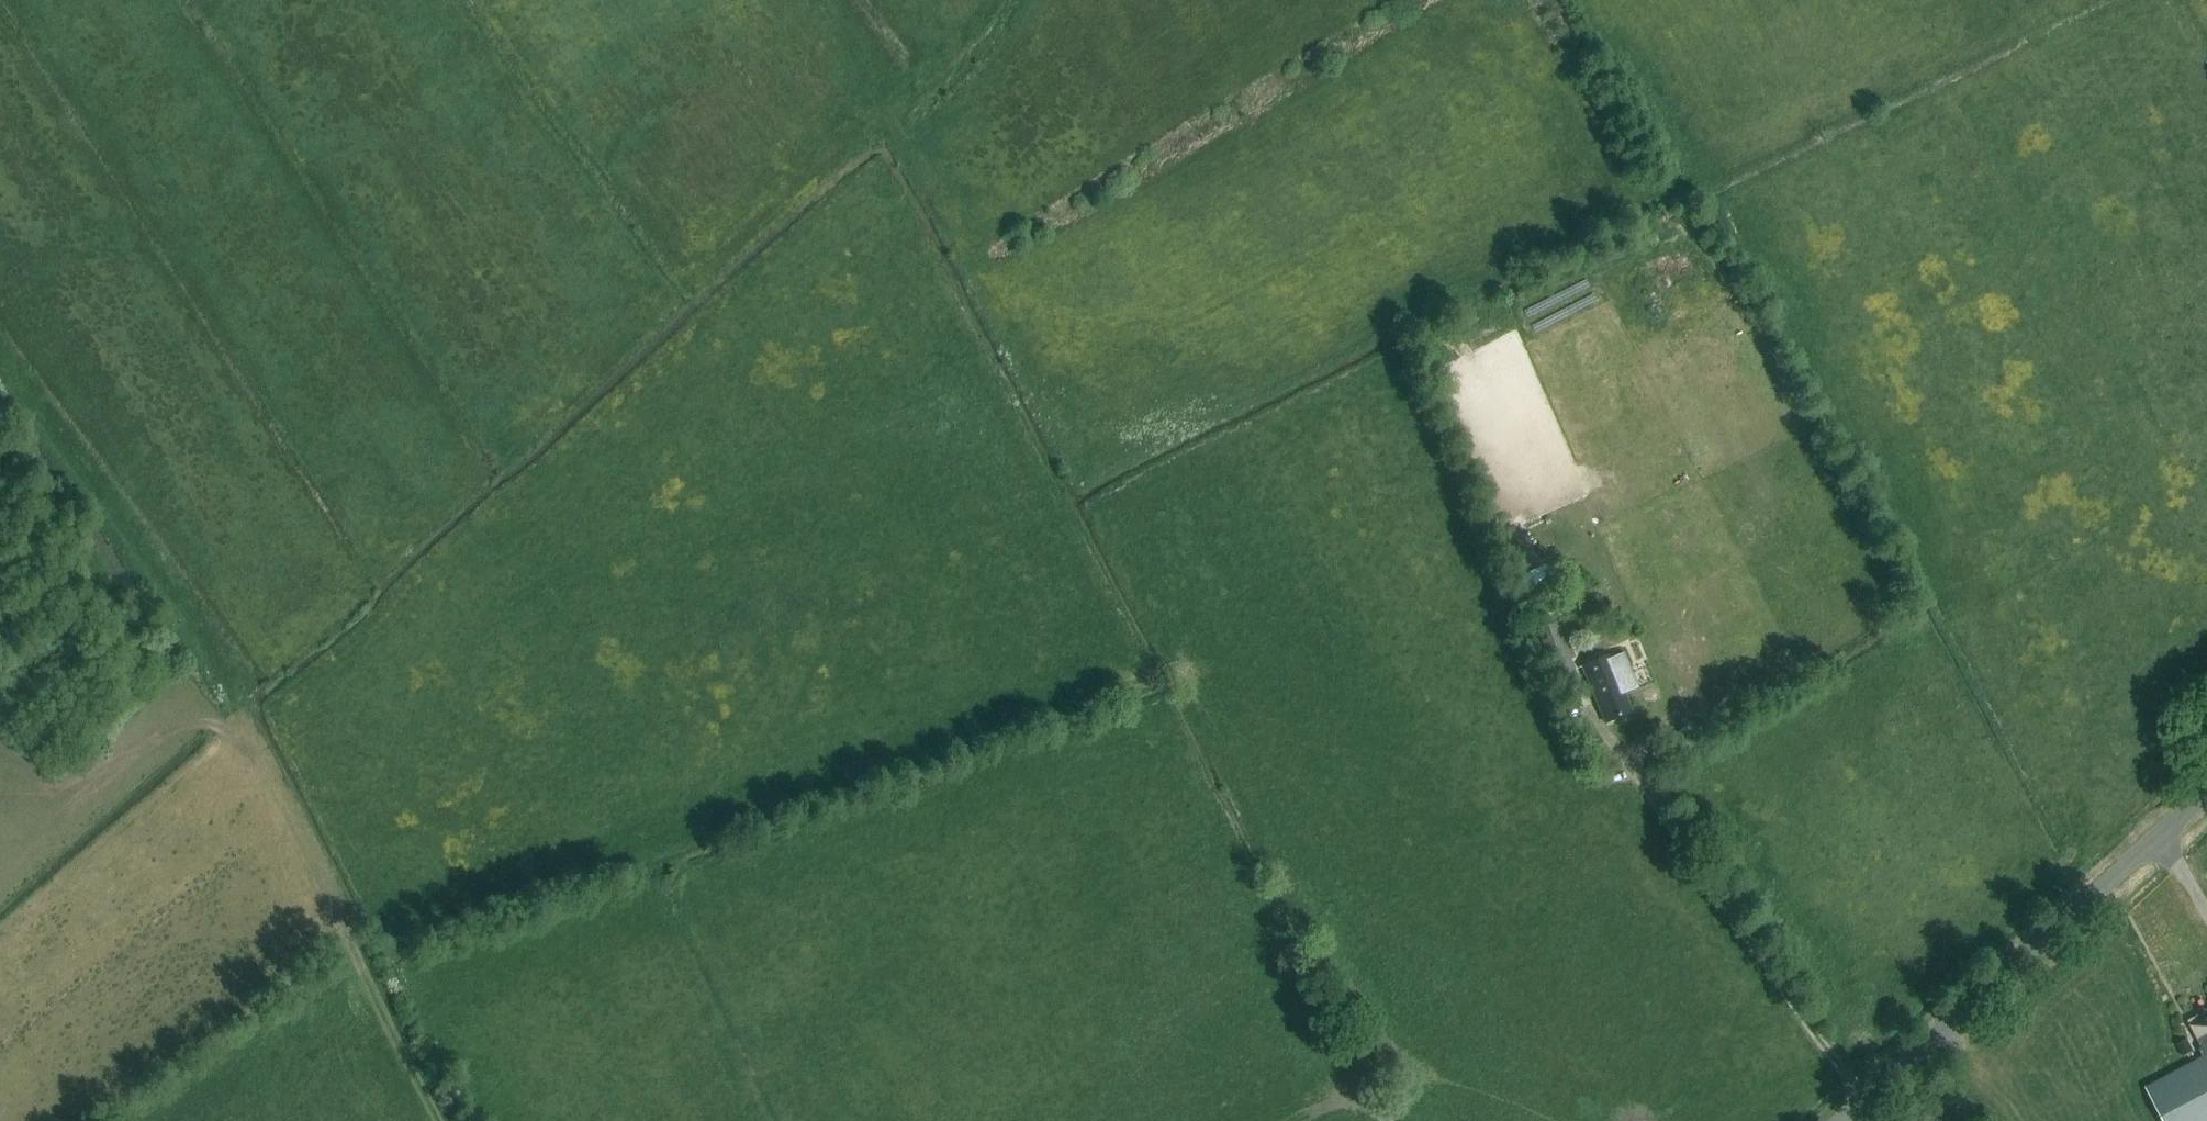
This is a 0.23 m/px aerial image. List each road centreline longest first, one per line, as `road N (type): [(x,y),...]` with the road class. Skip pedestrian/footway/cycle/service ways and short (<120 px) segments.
road 1 (unclassified): [(1853,1120),(2206,798)]

